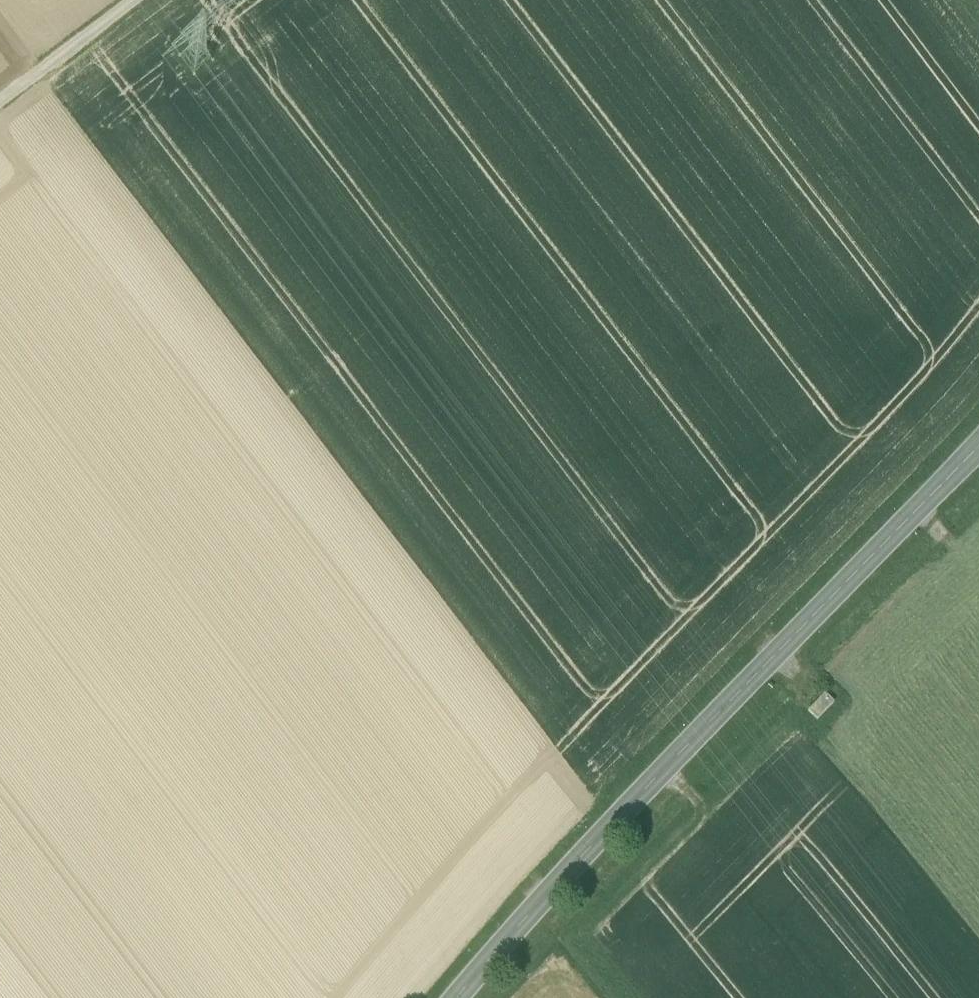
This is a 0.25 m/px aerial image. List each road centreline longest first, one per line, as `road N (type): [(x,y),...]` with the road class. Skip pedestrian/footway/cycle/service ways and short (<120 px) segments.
road 1 (tertiary): [(459,997),(663,771),(978,447)]
road 2 (track): [(135,0),(0,102)]

